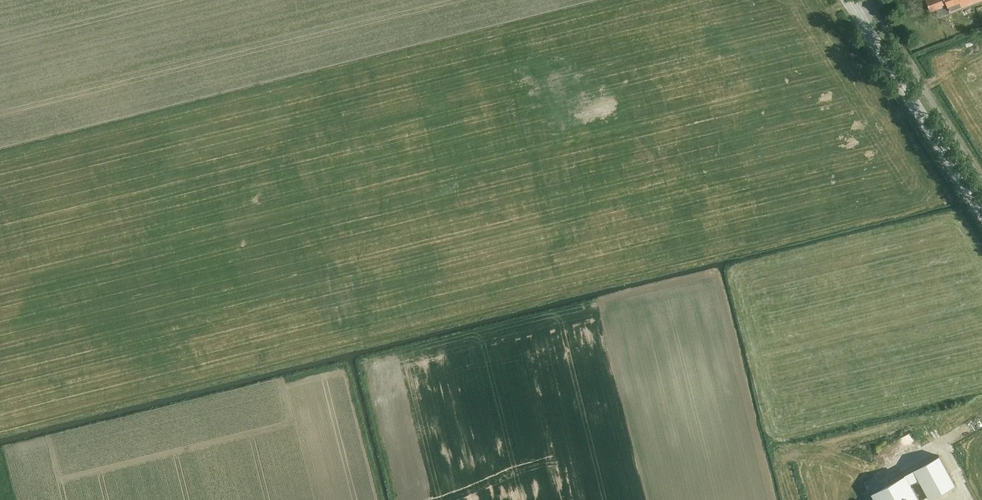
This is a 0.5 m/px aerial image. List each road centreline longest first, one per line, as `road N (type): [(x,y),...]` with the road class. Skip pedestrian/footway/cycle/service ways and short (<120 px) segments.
road 1 (secondary): [(981,208),(850,0)]

